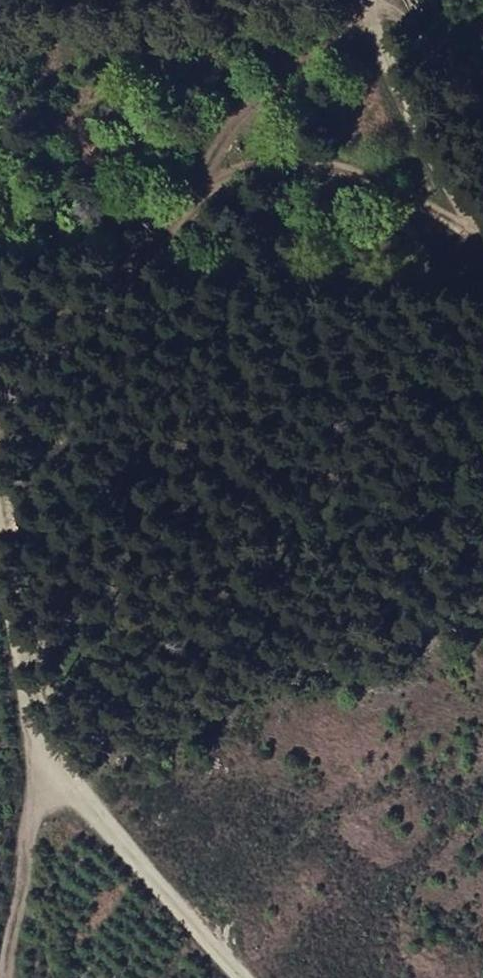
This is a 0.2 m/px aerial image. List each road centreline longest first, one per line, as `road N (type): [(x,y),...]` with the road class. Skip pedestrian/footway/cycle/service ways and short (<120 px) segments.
road 1 (track): [(0,325),(212,186),(329,179),(482,248)]
road 2 (track): [(43,772),(242,977)]
road 3 (track): [(482,211),(385,35),(377,0)]
road 4 (track): [(43,772),(33,977)]
road 5 (track): [(0,622),(13,705),(43,772)]

